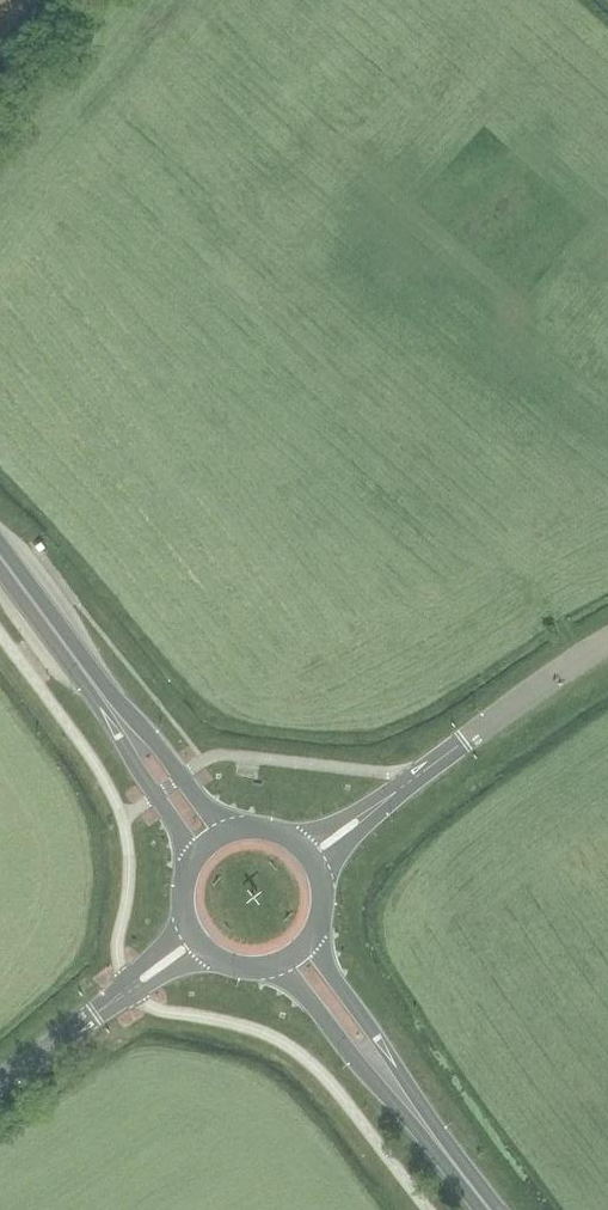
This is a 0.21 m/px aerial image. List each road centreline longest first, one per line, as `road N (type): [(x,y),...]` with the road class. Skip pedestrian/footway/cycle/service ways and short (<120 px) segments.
road 1 (tertiary): [(313,852),(607,641)]
road 2 (primary): [(209,840),(0,558)]
road 3 (primary): [(488,1209),(299,952)]
road 4 (tertiary): [(0,1082),(198,938)]

